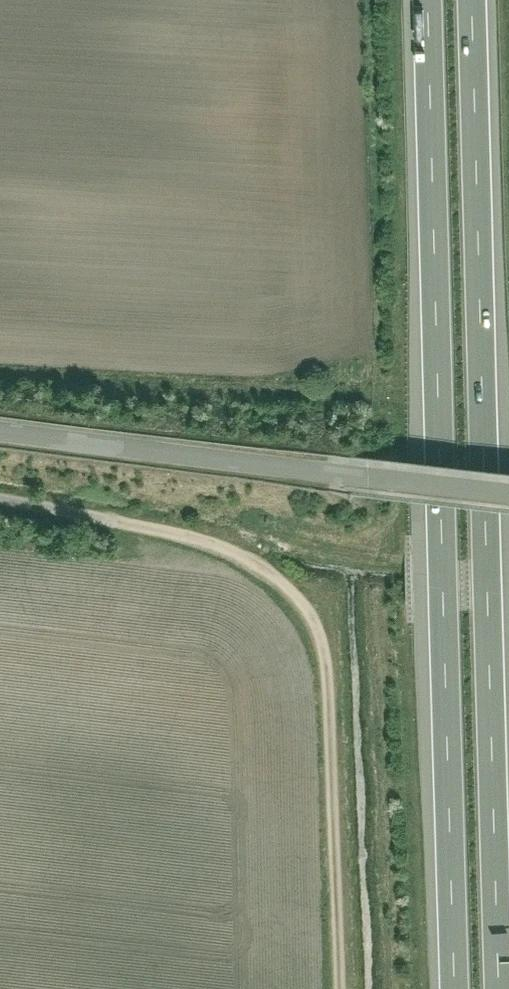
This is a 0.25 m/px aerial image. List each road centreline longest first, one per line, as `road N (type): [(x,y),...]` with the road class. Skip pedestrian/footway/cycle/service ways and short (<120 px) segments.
road 1 (motorway): [(502,988),(473,0)]
road 2 (motorway): [(429,0),(456,988)]
road 3 (track): [(95,509),(239,541),(293,578),(319,615),(340,988)]
road 4 (residential): [(0,426),(332,466)]
road 5 (unclassified): [(332,466),(508,486)]

